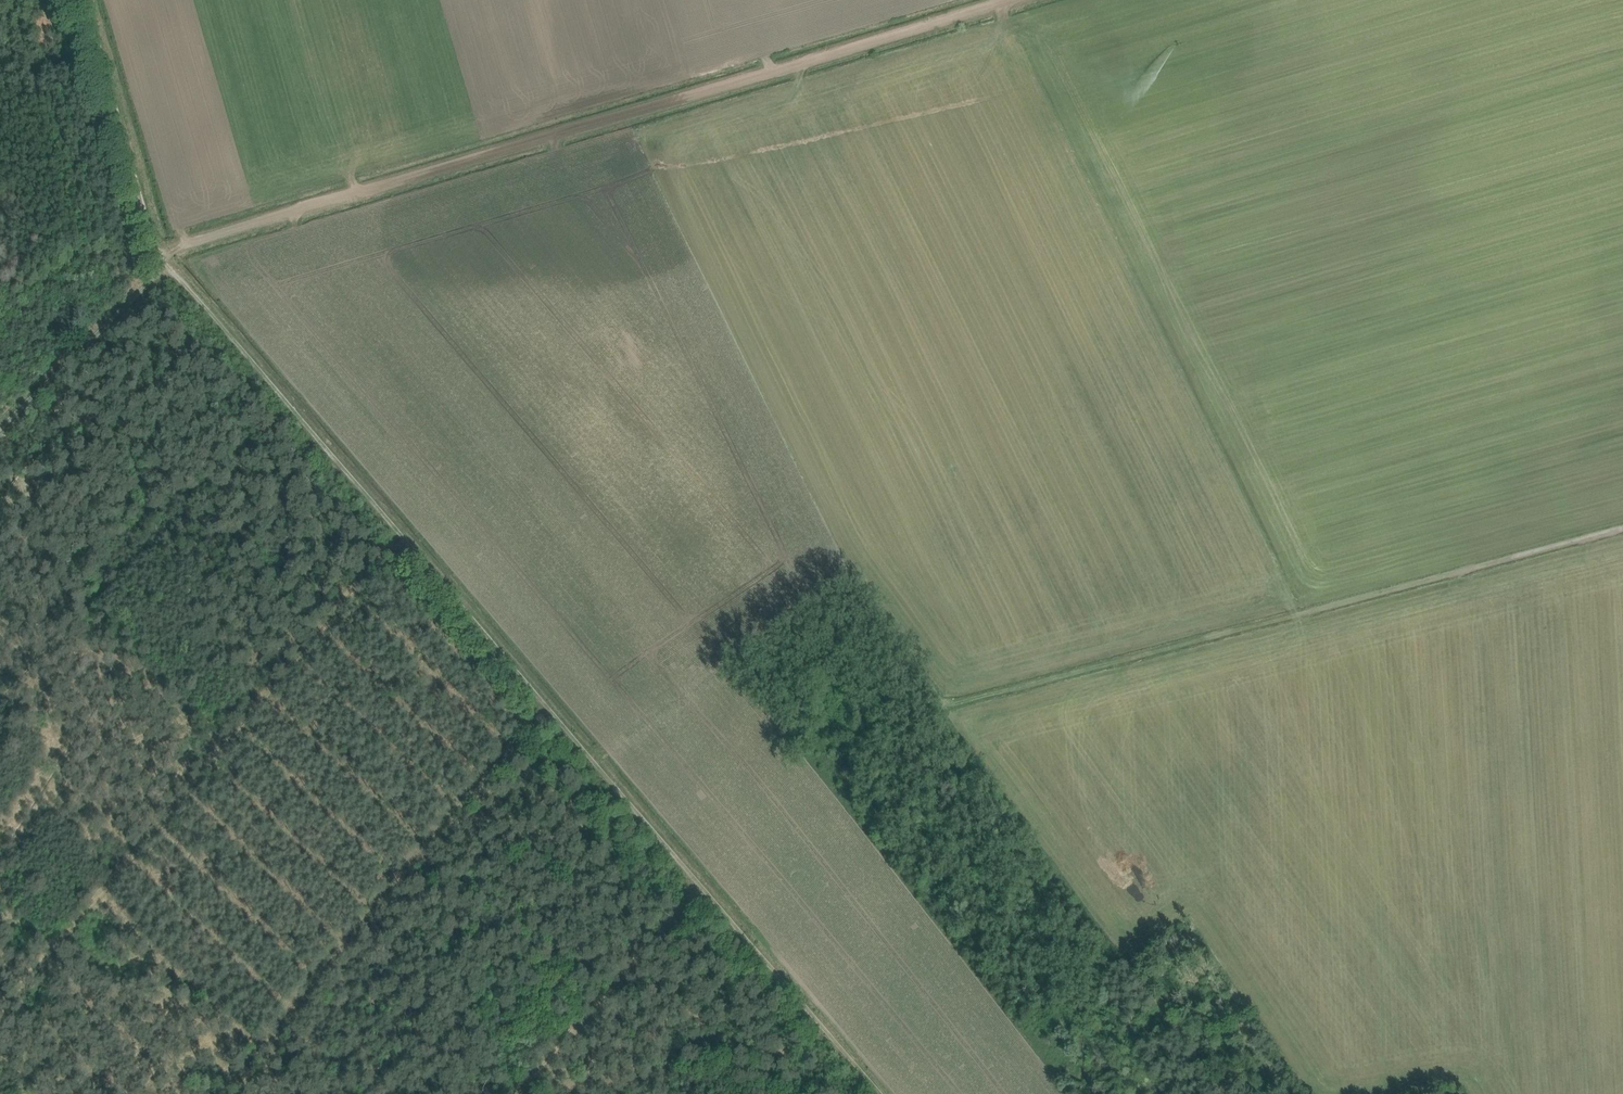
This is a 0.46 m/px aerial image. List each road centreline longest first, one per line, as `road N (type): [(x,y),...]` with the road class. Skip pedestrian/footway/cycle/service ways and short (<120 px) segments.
road 1 (track): [(167,266),(880,1093)]
road 2 (track): [(177,246),(1016,0)]
road 3 (track): [(86,0),(161,257)]
road 4 (track): [(0,429),(167,266)]

